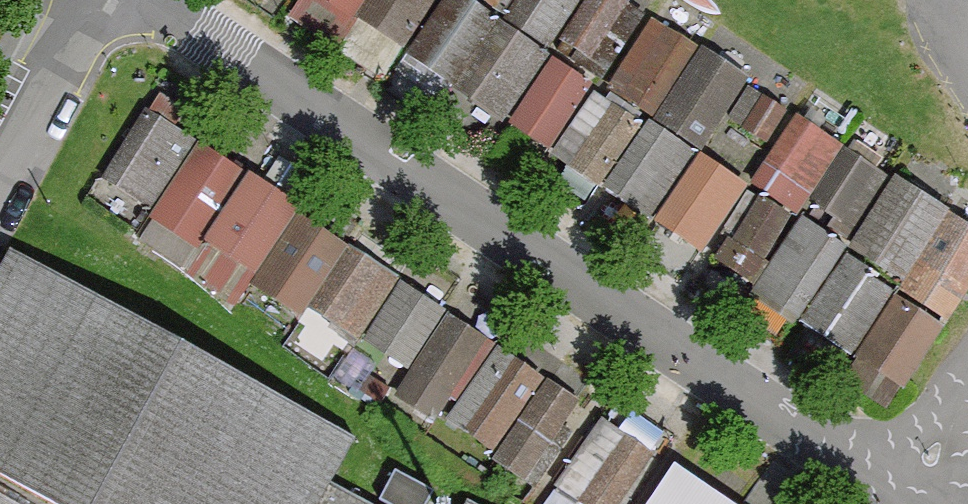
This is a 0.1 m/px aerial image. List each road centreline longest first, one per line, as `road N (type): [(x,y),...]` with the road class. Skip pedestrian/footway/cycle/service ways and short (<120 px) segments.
road 1 (residential): [(146,0),(907,503)]
road 2 (residential): [(90,0),(0,167)]

